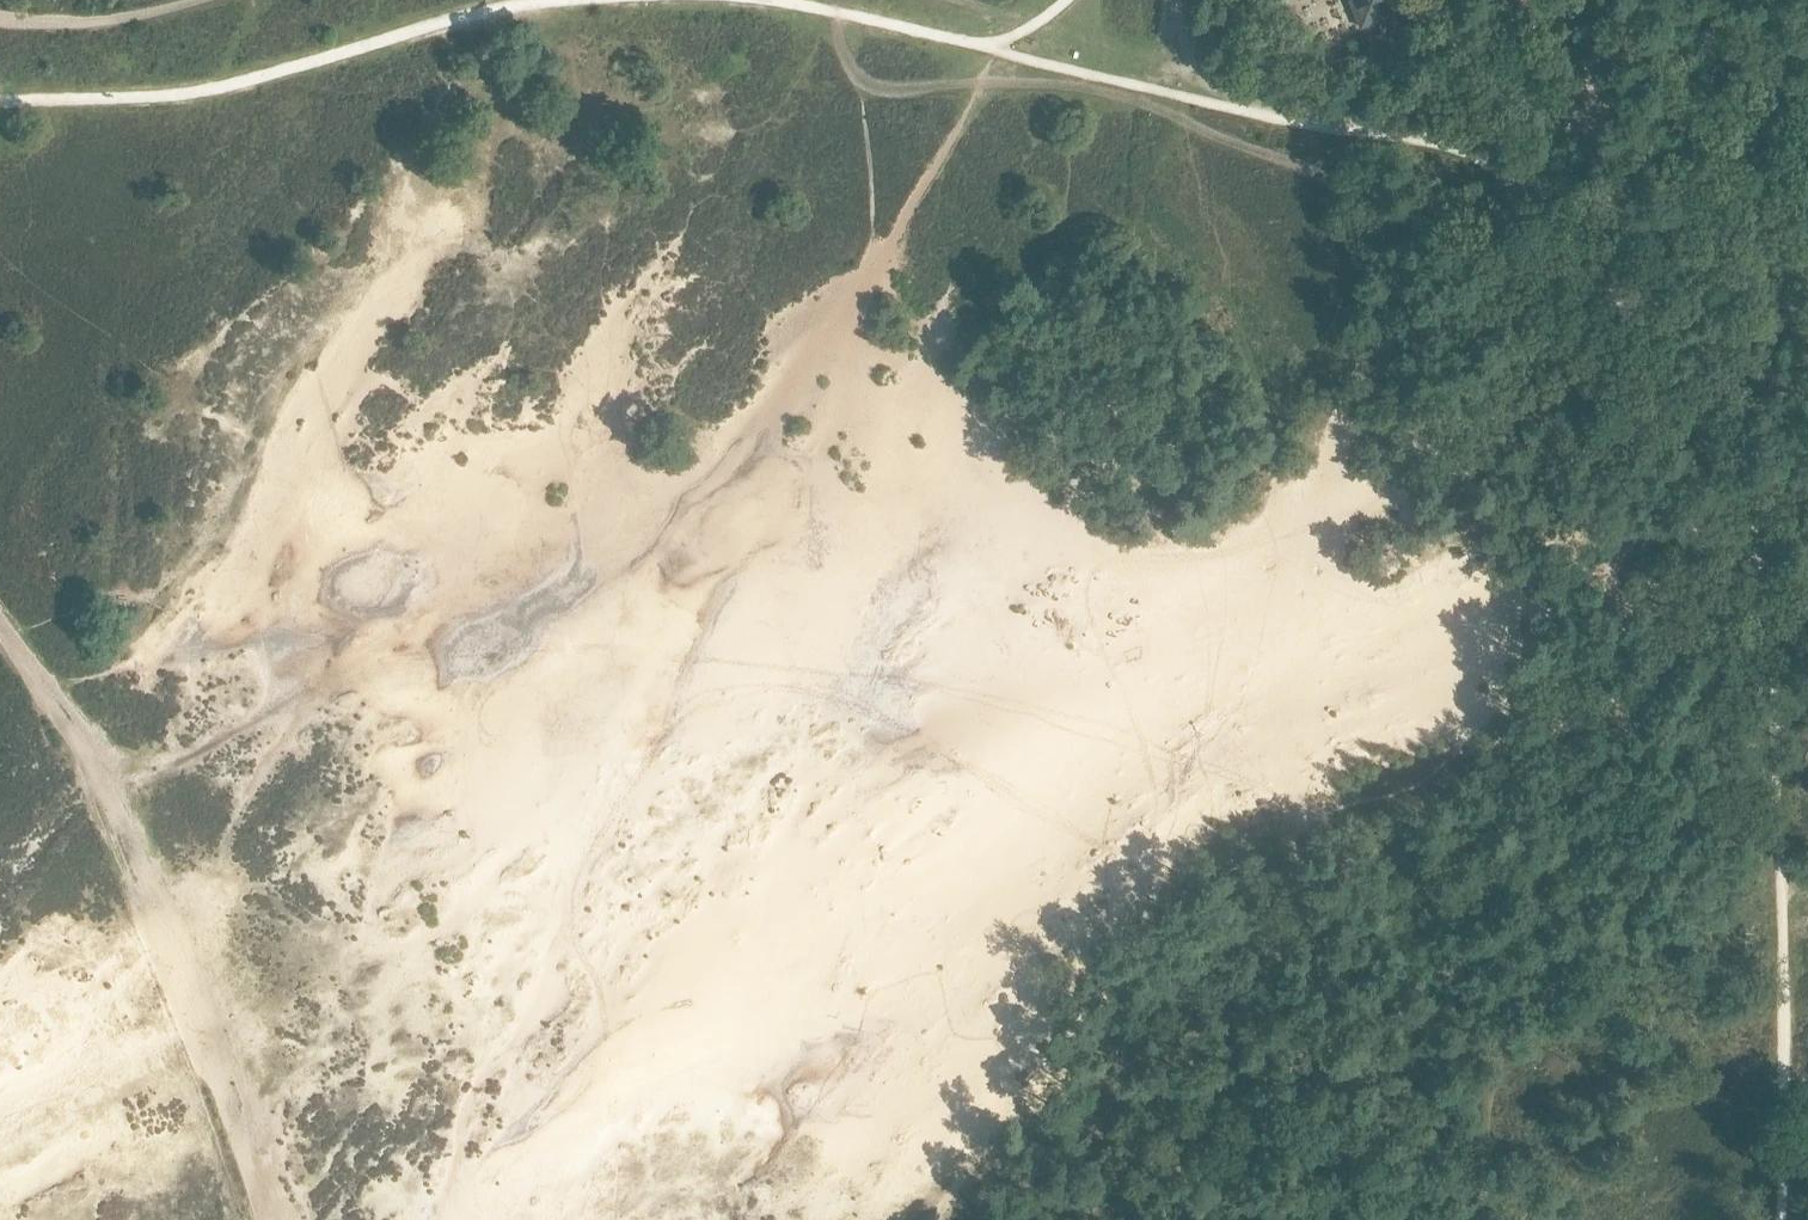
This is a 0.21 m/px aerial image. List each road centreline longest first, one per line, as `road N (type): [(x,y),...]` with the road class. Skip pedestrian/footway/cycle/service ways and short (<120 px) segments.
road 1 (track): [(267,1219),(110,799)]
road 2 (track): [(1620,205),(1586,122),(1562,27),(1536,0)]
road 3 (track): [(110,799),(0,625)]
road 4 (track): [(1807,267),(1620,205)]

